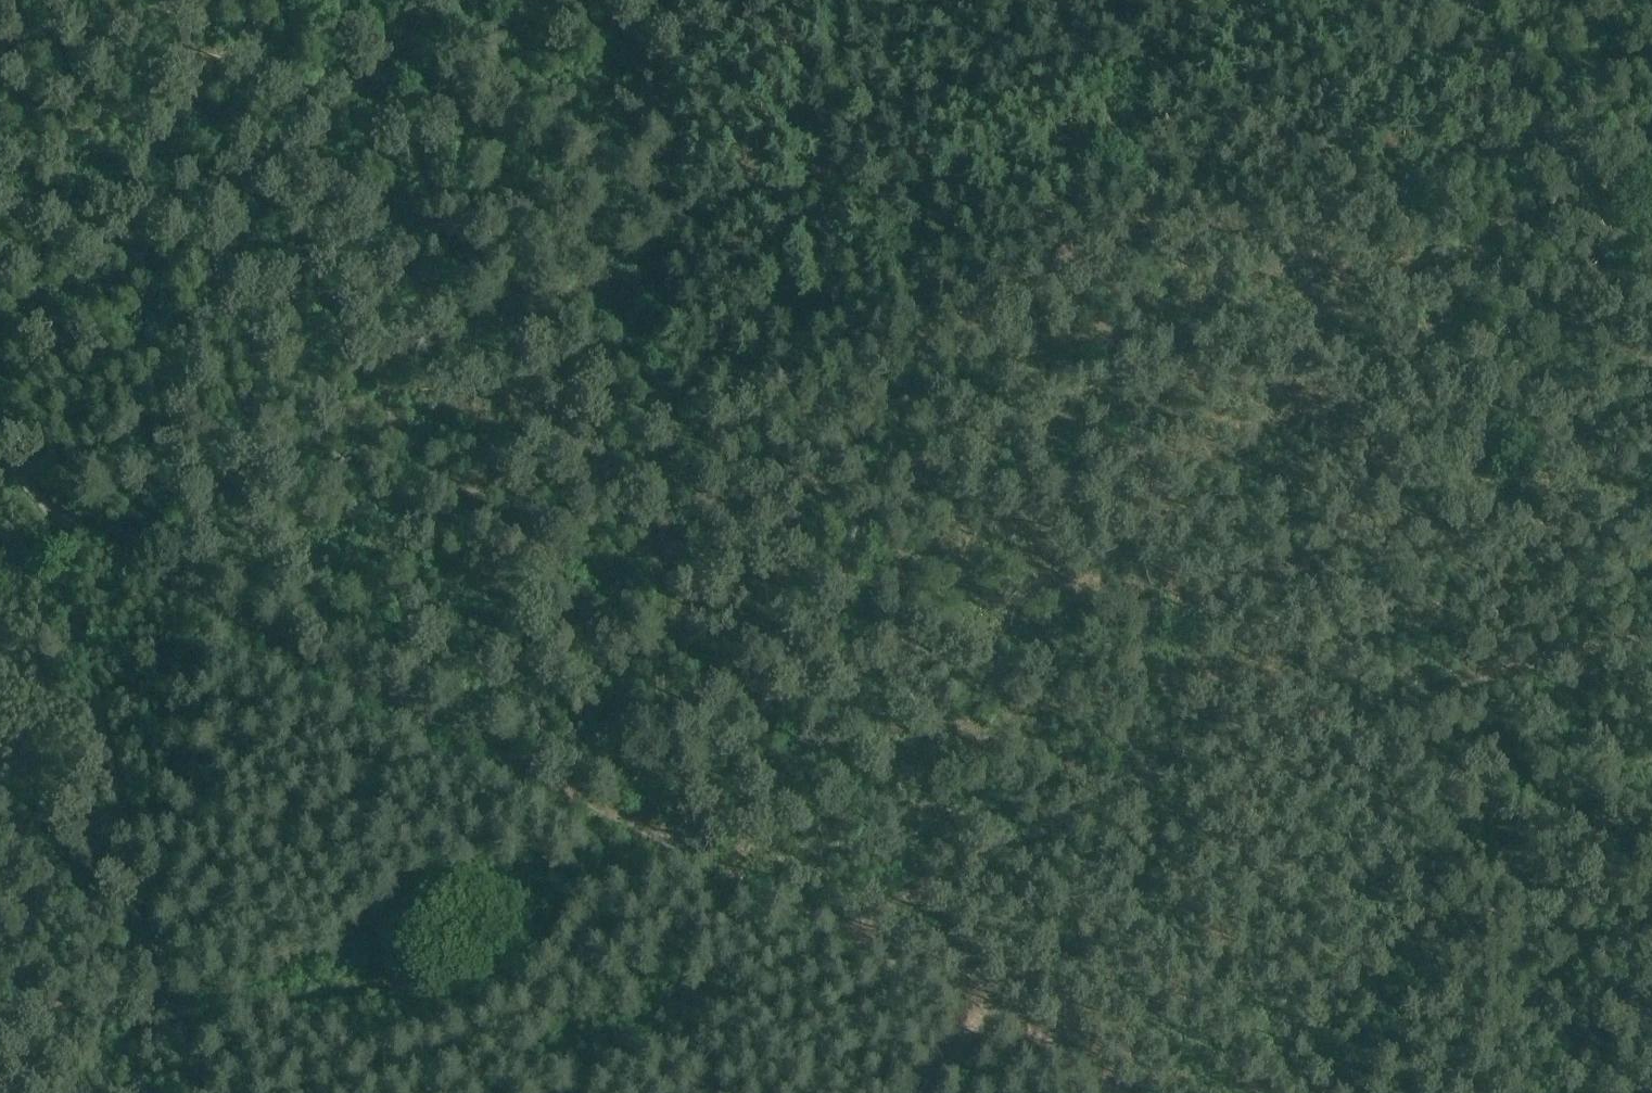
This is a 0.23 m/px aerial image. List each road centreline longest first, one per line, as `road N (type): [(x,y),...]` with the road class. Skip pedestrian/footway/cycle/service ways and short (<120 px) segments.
road 1 (track): [(226,0),(0,54)]

